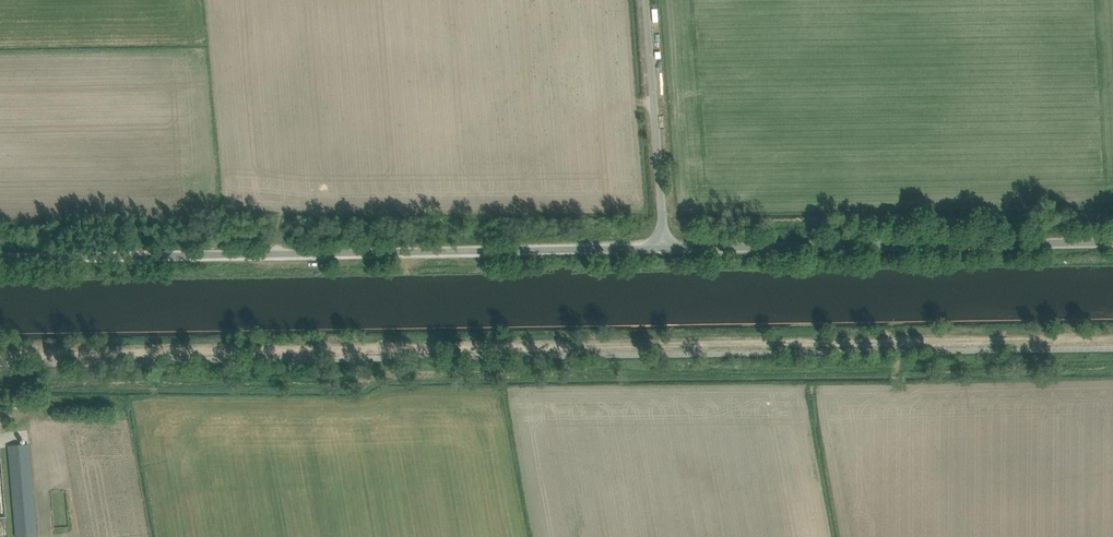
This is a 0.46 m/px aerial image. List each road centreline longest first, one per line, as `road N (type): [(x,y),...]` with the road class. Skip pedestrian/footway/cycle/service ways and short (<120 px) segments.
road 1 (track): [(1112,334),(0,354)]
road 2 (unclassified): [(0,252),(668,244)]
road 3 (unclassified): [(668,244),(1112,238)]
road 4 (unclassified): [(668,244),(642,0)]

